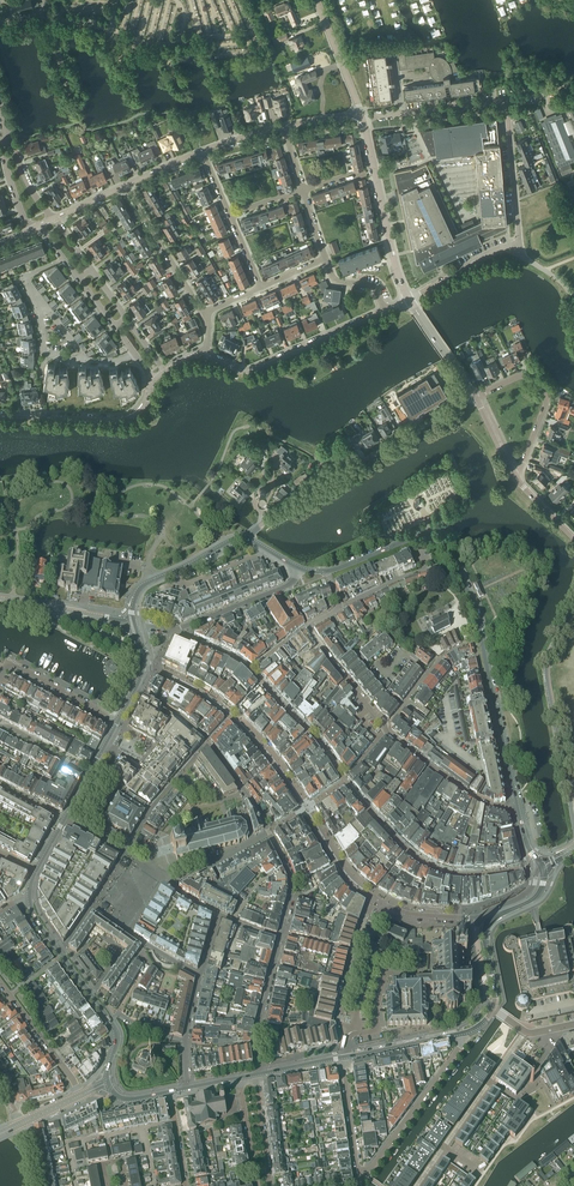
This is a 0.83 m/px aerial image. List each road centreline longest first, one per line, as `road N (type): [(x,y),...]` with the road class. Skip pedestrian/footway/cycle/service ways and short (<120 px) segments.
road 1 (residential): [(384,908),(355,882),(276,761),(232,715),(183,682),(142,667)]
road 2 (residential): [(459,1035),(461,1045),(363,1176),(343,1058)]
road 3 (tertiary): [(491,688),(471,598),(434,537),(415,535),(326,572)]
road 4 (unclassified): [(247,540),(477,398)]
road 5 (residential): [(410,300),(519,243),(507,99)]
road 6 (residential): [(281,938),(289,872),(256,808),(208,743)]
road 7 (residential): [(205,354),(247,372),(383,311)]
road 8 (unclassified): [(573,610),(546,664),(569,791)]
road 9 (residential): [(525,1031),(418,1185)]
road 10 (residential): [(0,417),(120,419),(142,407),(152,380)]
road 11 (residential): [(516,478),(543,418),(544,390),(537,379),(518,376),(477,398)]
road 12 (unclassified): [(384,726),(308,627),(341,608)]
road 13 (unclassified): [(518,811),(469,792),(386,731)]
road 14 (residential): [(202,313),(126,185)]
road 15 (unclassified): [(360,115),(507,99)]
road 16 (residential): [(172,631),(287,587),(301,570)]
road 17 (residential): [(119,722),(9,664),(0,680)]
road 18 (residential): [(261,1073),(259,1028),(281,938)]
road 19 (residential): [(410,300),(375,169)]
road 20 (residential): [(0,103),(7,175),(30,231)]
road 21 (residential): [(200,976),(219,914),(281,938)]
road 22 (residential): [(55,220),(18,158),(0,103)]
road 23 (tertiary): [(518,811),(491,688)]
road 24 (tertiary): [(135,626),(12,604)]
road 25 (unclassified): [(360,115),(316,0)]
road 26 (residential): [(10,995),(80,1095)]

